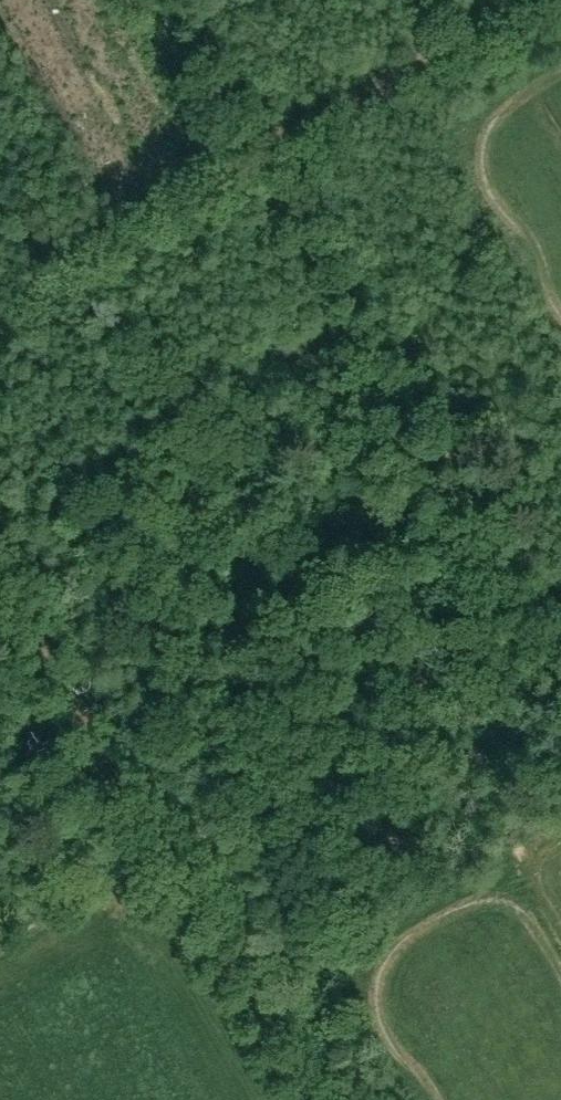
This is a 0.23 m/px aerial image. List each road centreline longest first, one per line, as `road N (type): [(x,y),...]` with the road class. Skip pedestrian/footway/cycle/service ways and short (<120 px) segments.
road 1 (track): [(0,572),(246,995)]
road 2 (track): [(267,156),(0,315)]
road 3 (track): [(246,995),(310,1099)]

